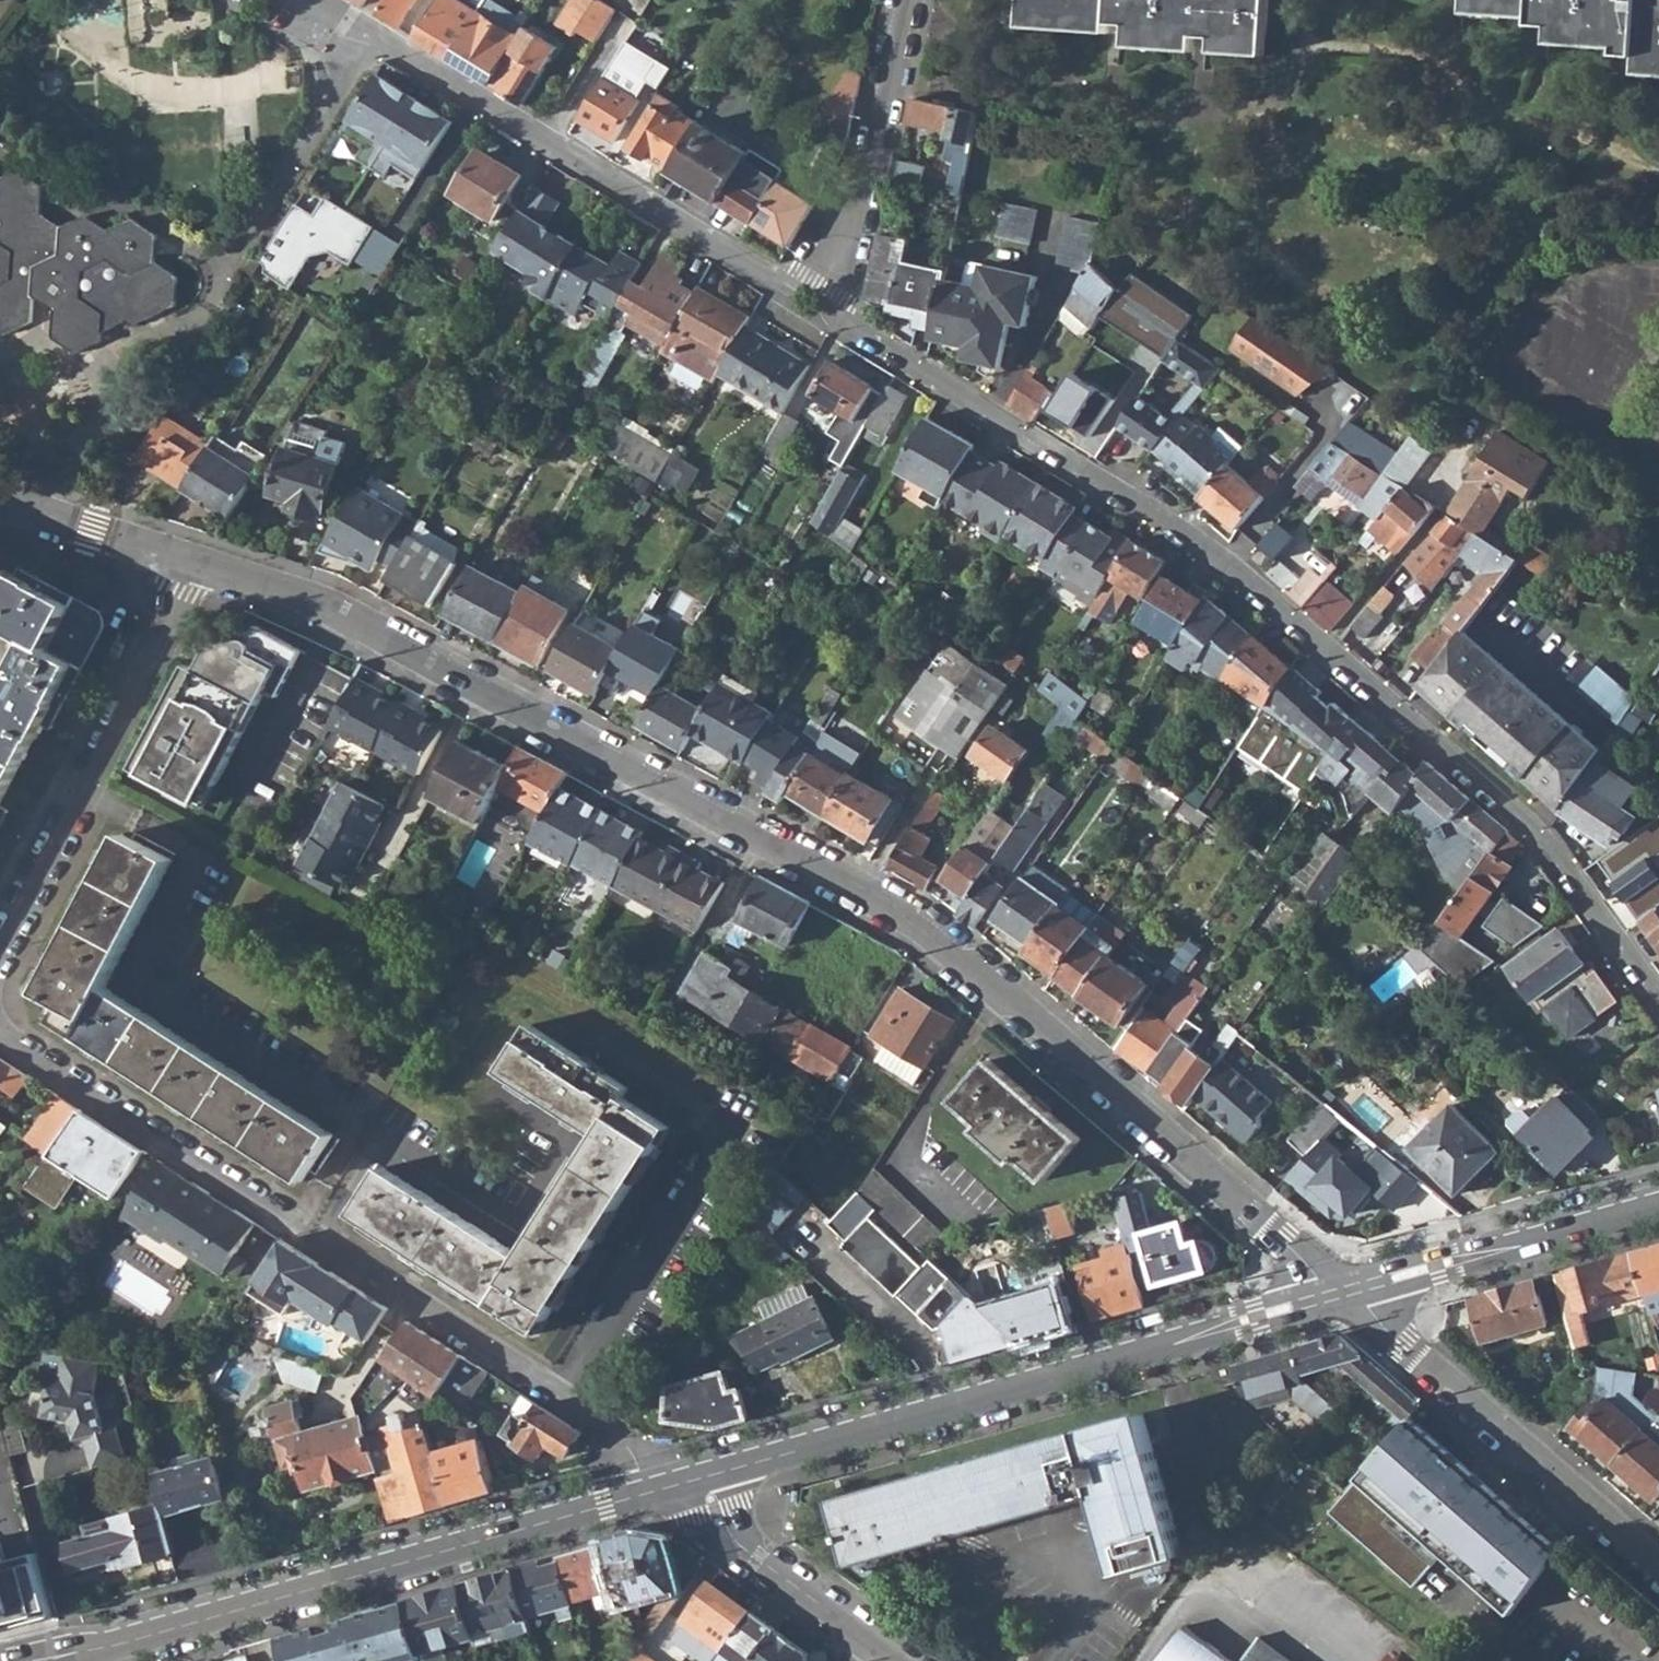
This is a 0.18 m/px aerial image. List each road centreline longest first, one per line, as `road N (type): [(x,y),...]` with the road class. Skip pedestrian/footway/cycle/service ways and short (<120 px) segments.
road 1 (residential): [(198,561),(362,623),(900,913),(1342,1293)]
road 2 (residential): [(1658,998),(1542,834),(1249,583),(1164,517),(869,335),(823,283)]
road 3 (residential): [(0,1034),(607,1420),(631,1445),(649,1494)]
road 4 (residential): [(1342,1293),(708,1479)]
road 5 (residential): [(649,1494),(44,1660)]
road 6 (residential): [(321,0),(771,276),(823,283)]
road 7 (residential): [(198,561),(170,632),(0,943)]
road 8 (residential): [(1658,1572),(1368,1307),(1342,1293)]
road 9 (residential): [(1658,1207),(1342,1293)]
road 10 (residential): [(823,283),(872,158),(907,0)]
road 11 (residential): [(708,1479),(717,1511),(736,1536),(876,1642)]
road 12 (residential): [(0,497),(198,561)]

